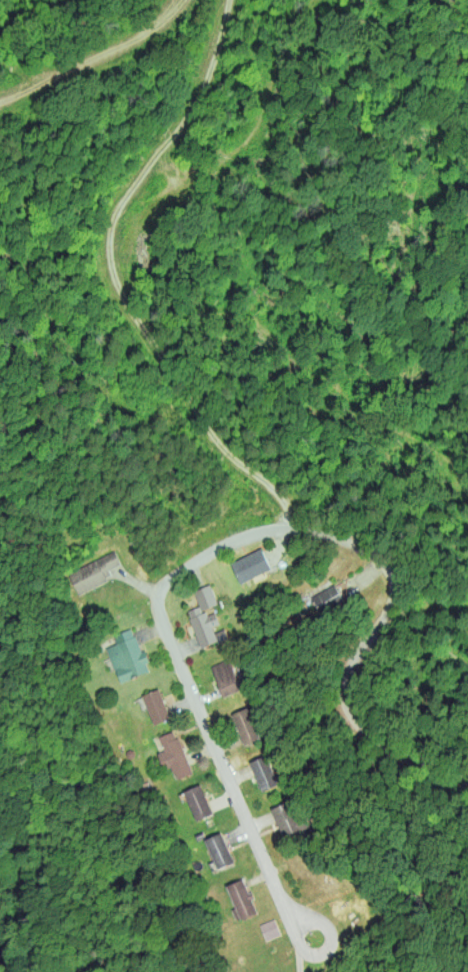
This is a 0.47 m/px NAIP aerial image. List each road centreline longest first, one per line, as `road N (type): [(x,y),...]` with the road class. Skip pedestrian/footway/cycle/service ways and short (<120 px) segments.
road 1 (residential): [(467,789),(370,748),(347,717),(343,685),(388,608),(392,583),(365,548),(320,534),(246,535),(158,587),(155,610)]
road 2 (residential): [(155,610),(293,936),(308,955),(329,950),(324,927),(282,909)]

